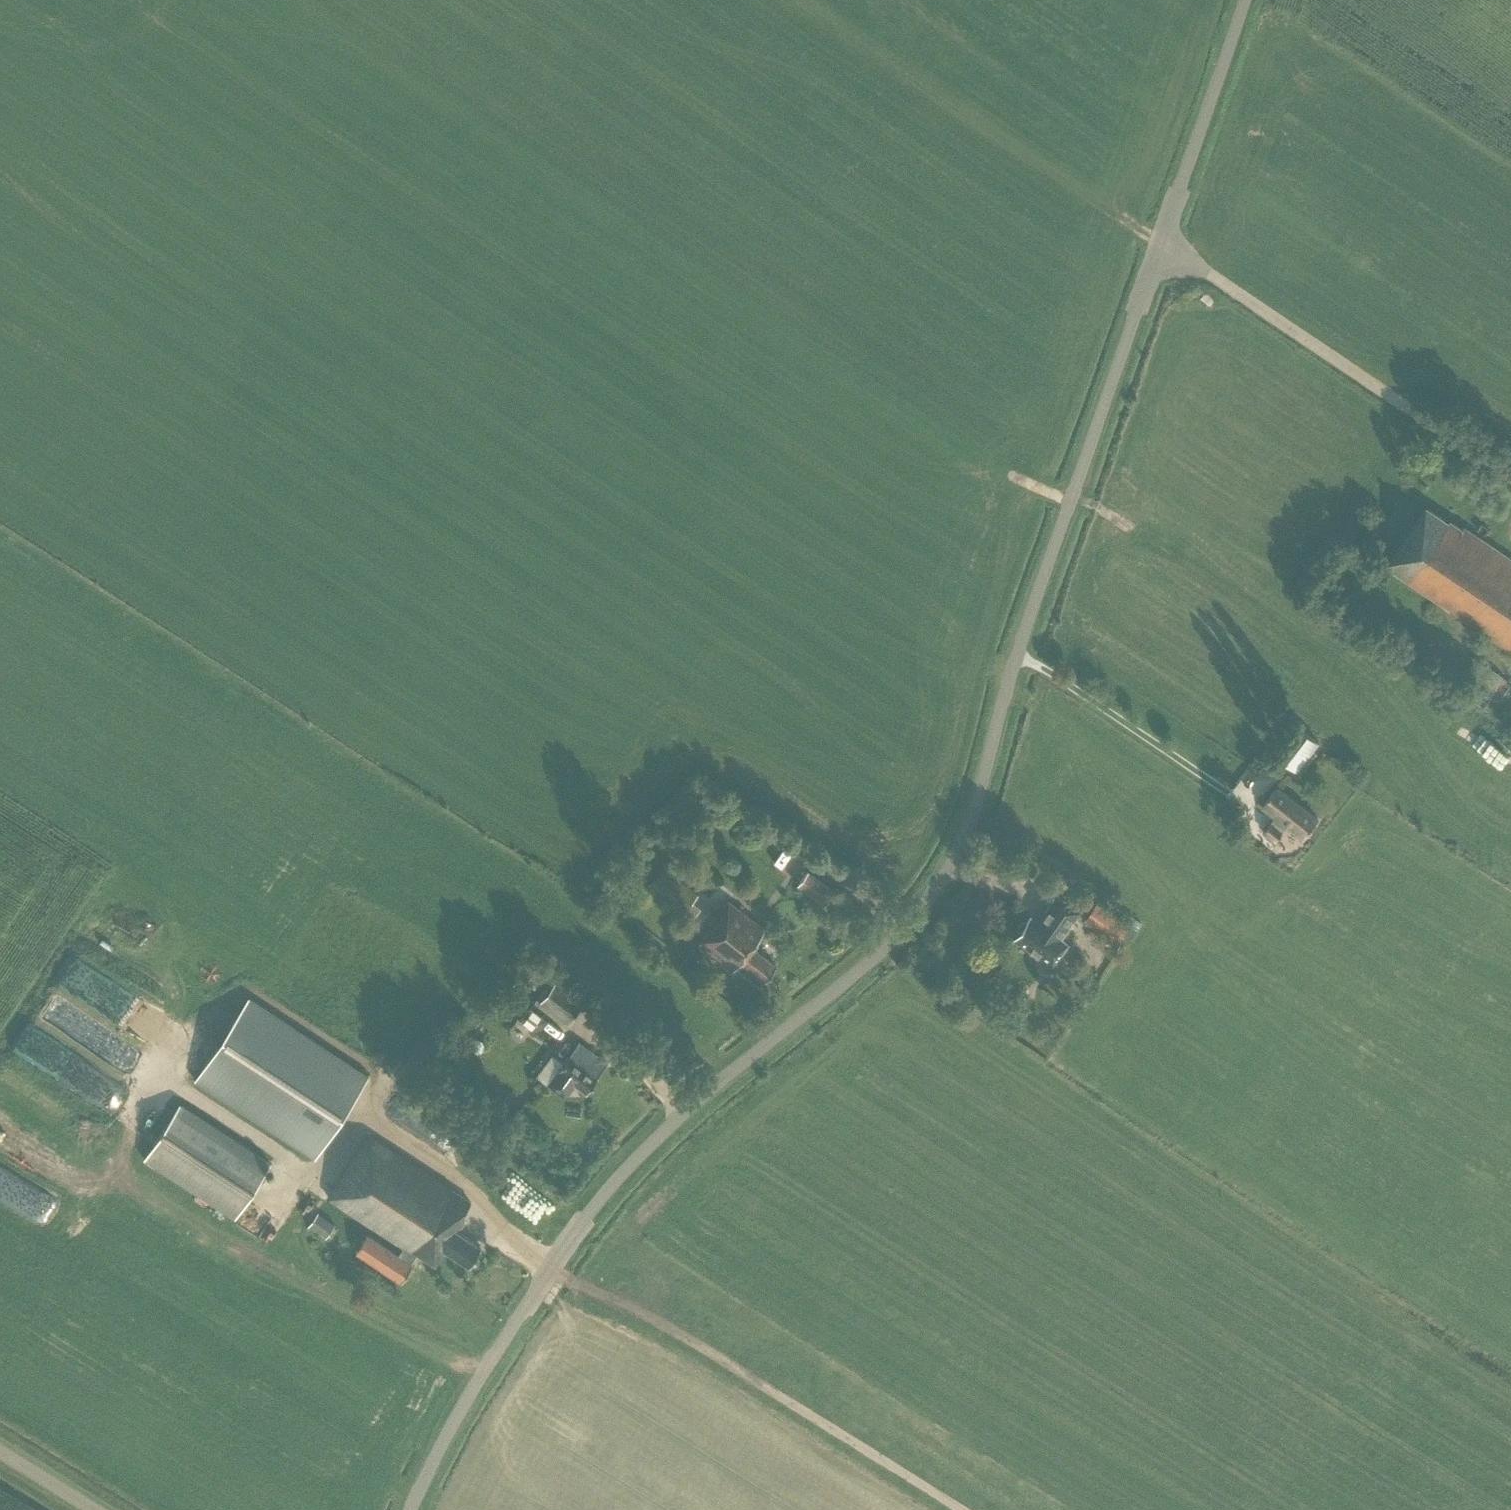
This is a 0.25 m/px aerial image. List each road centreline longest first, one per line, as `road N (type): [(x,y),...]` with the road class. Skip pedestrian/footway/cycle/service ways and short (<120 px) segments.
road 1 (unclassified): [(417,1509),(491,1360),(630,1160),(914,925),(959,868),(1014,663),(1250,0)]

